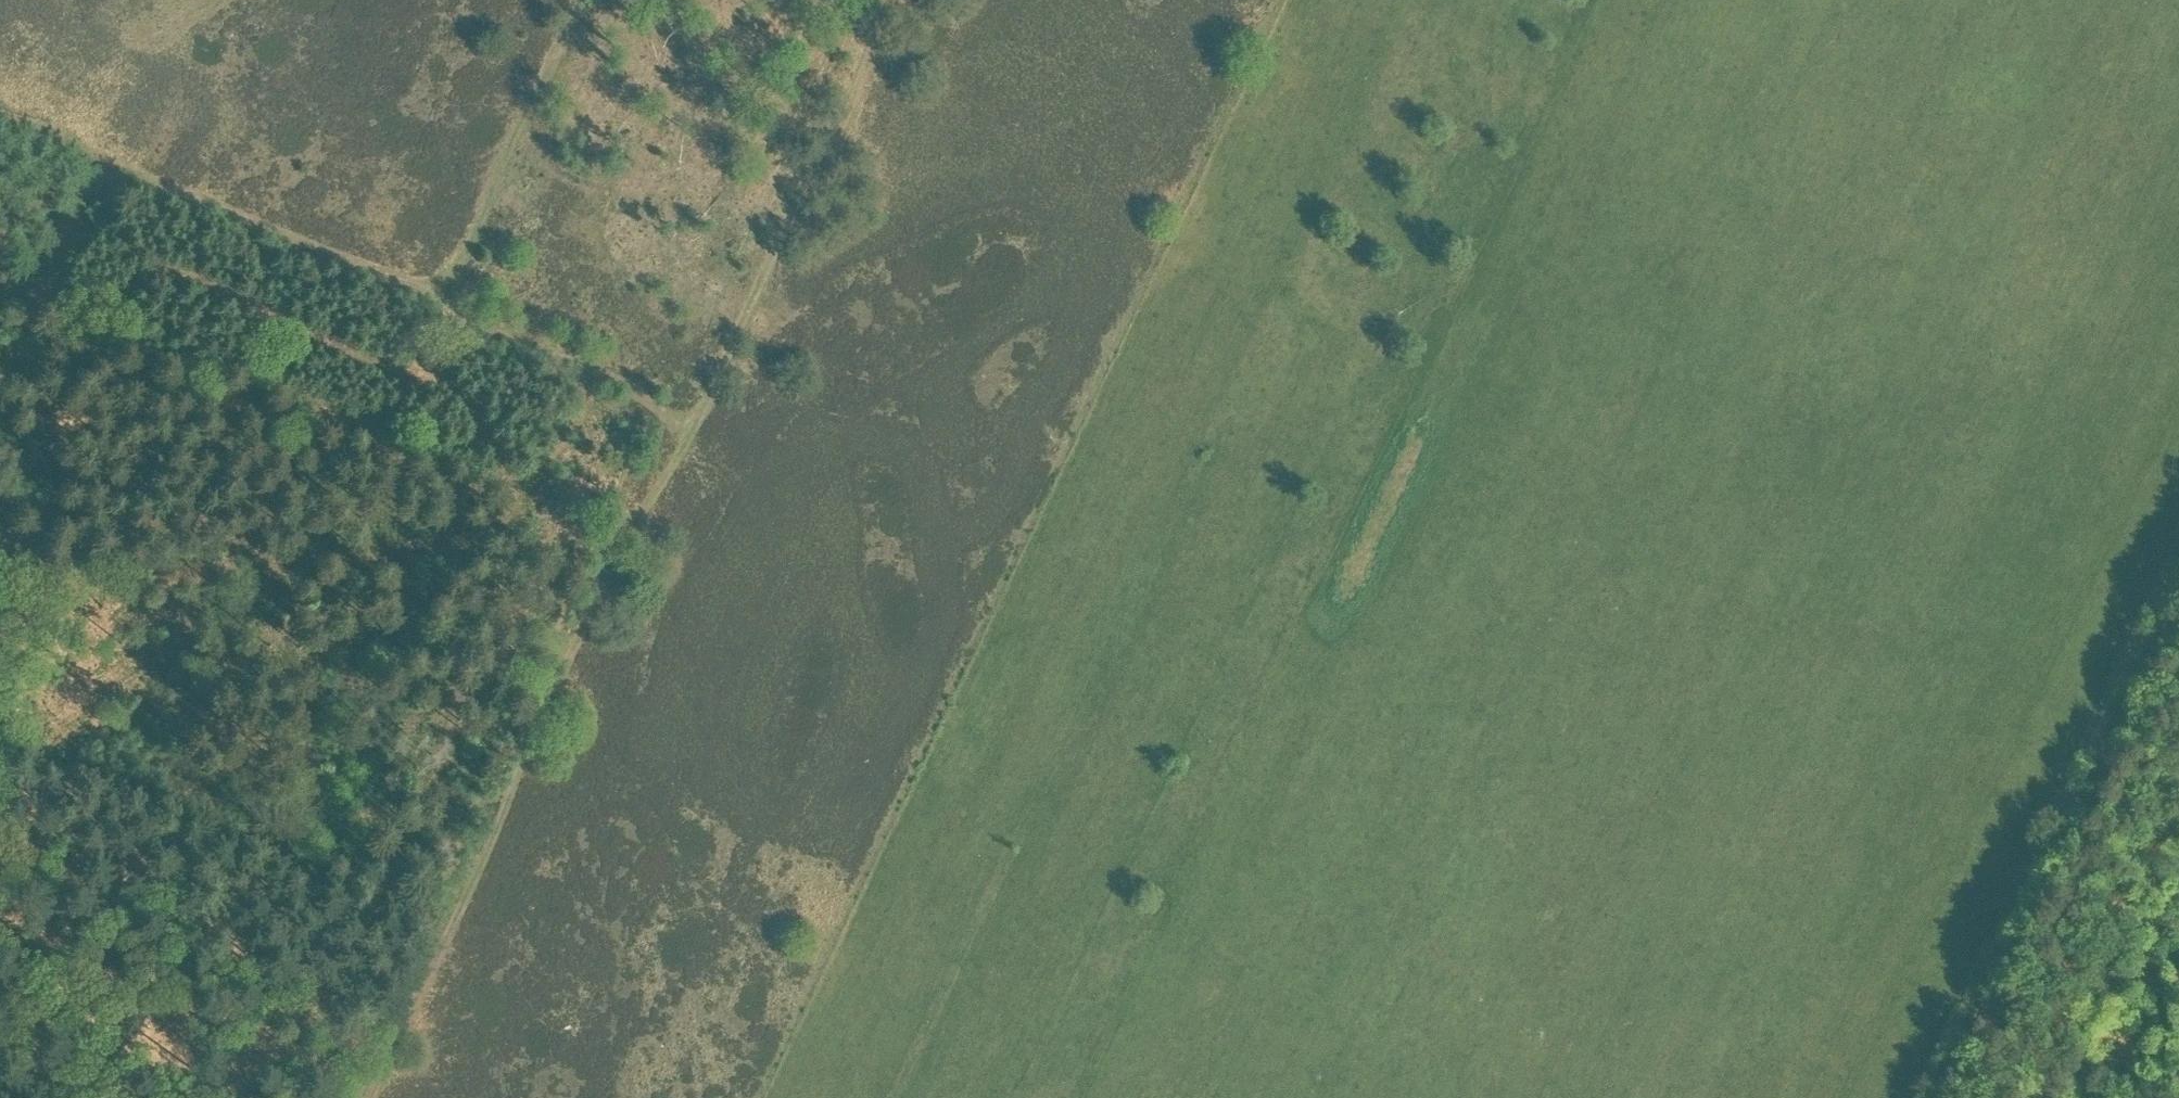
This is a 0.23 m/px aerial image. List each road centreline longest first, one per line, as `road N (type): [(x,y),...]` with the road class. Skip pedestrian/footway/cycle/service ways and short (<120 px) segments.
road 1 (track): [(0,124),(391,283),(440,292),(576,0)]
road 2 (track): [(705,409),(426,294)]

